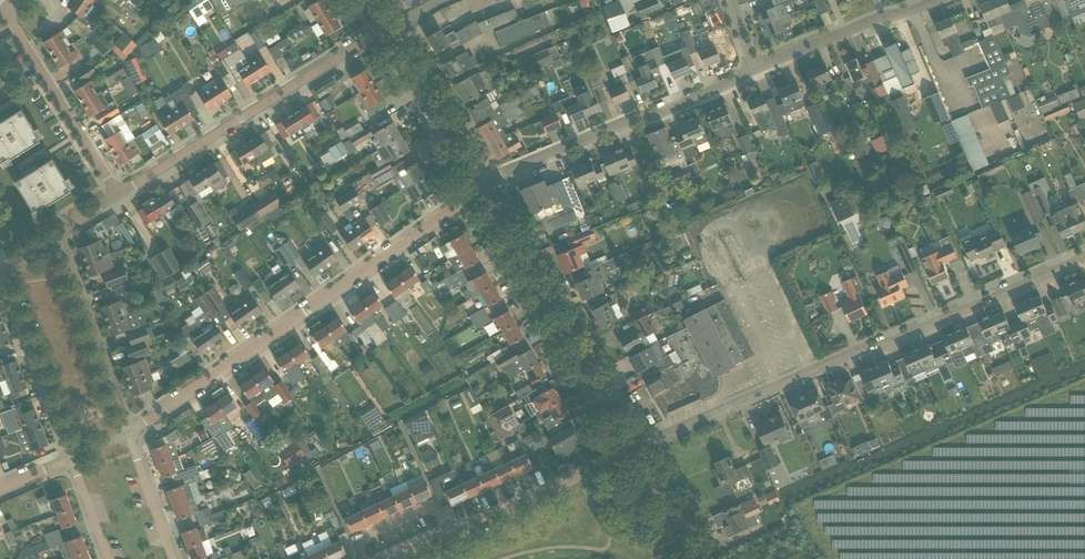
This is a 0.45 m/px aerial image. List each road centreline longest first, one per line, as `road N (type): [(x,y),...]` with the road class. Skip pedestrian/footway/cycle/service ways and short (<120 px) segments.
road 1 (residential): [(633,449),(1084,253)]
road 2 (residential): [(127,432),(480,189)]
road 3 (residential): [(117,197),(386,26)]
road 4 (residential): [(633,449),(480,189)]
road 5 (residential): [(480,189),(753,68)]
road 6 (residential): [(117,197),(5,8)]
road 7 (residential): [(445,532),(633,449)]
road 8 (residential): [(1,273),(73,457)]
road 9 (residential): [(127,432),(63,247)]
road 10 (residential): [(753,68),(936,0)]
road 11 (residential): [(480,189),(386,26)]
road 12 (residential): [(172,558),(127,432)]
road 13 (unclassified): [(698,558),(633,449)]
road 14 (residential): [(364,558),(367,534),(428,506),(439,511),(445,532)]

